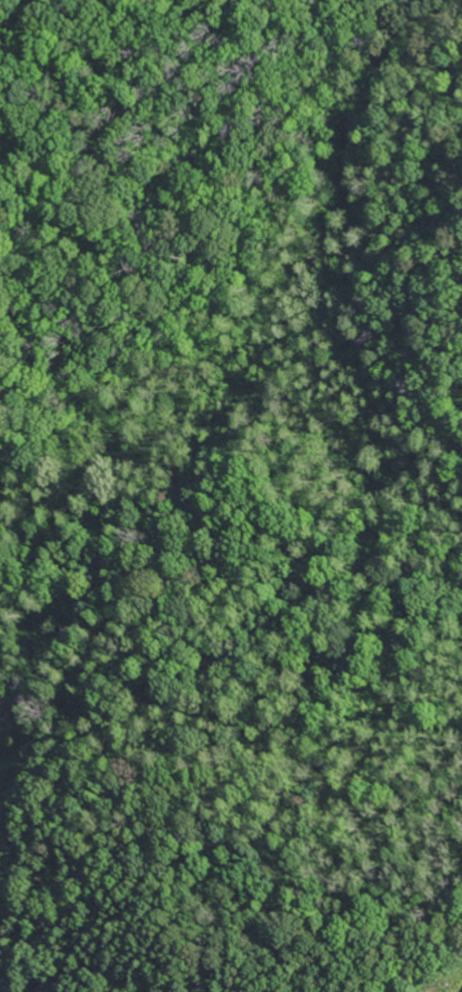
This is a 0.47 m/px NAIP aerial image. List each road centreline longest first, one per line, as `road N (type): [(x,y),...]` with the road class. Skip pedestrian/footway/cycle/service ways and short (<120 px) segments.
road 1 (residential): [(461,149),(394,222),(380,227),(360,214),(349,180),(338,0)]

